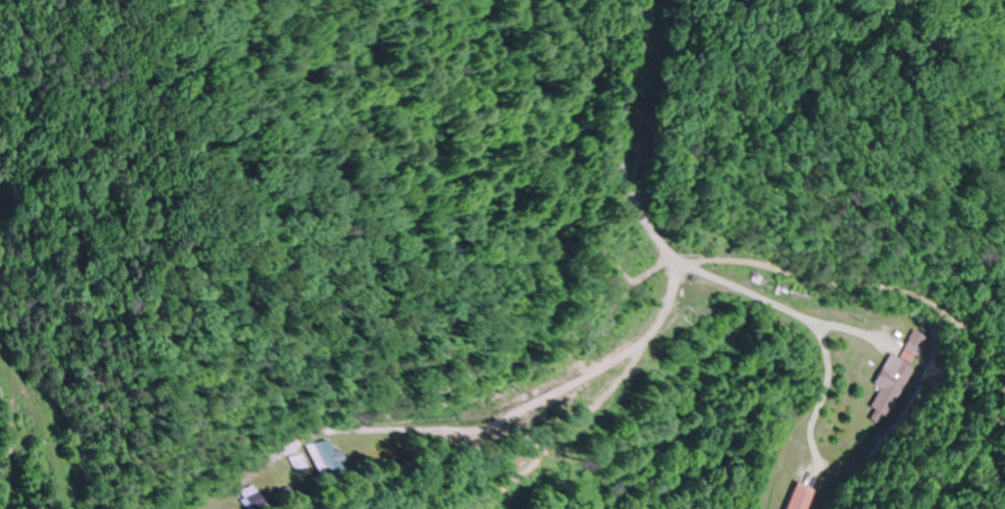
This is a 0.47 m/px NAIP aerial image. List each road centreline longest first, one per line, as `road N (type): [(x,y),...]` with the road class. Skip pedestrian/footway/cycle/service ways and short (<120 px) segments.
road 1 (residential): [(271,459),(320,433),(495,418),(572,386),(651,335),(678,266),(623,161),(633,0)]
road 2 (residential): [(623,121),(580,159),(503,205),(395,202),(311,182),(248,154)]
road 3 (residential): [(1004,433),(977,435),(917,377),(906,335),(671,253)]
road 4 (residential): [(428,508),(271,459)]

